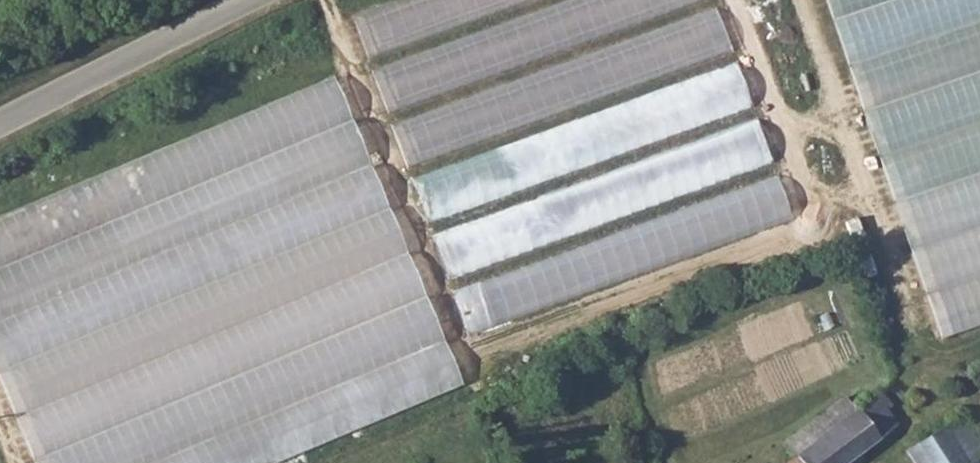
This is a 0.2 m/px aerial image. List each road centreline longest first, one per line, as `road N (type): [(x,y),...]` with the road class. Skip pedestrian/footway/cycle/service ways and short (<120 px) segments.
road 1 (residential): [(0,128),(252,0)]

